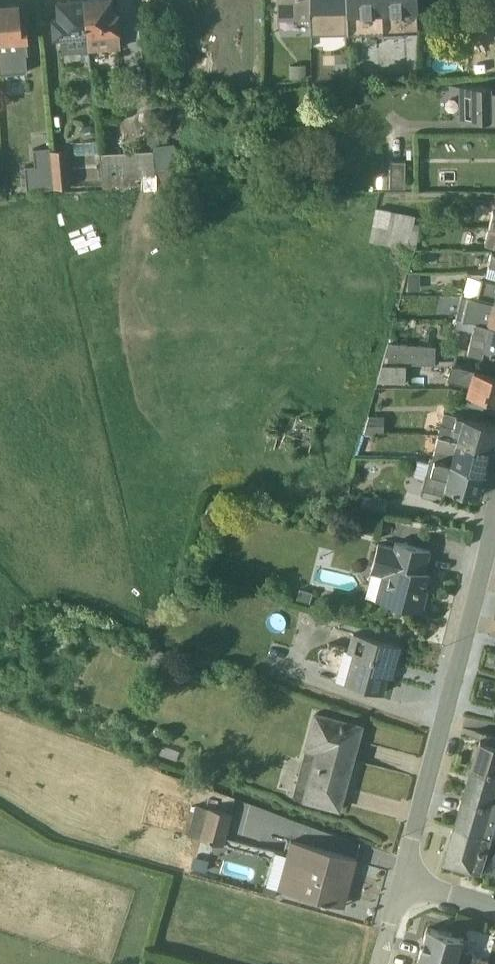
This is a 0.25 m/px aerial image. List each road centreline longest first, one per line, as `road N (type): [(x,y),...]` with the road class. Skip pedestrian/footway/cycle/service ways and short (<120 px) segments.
road 1 (residential): [(494,510),(400,878)]

